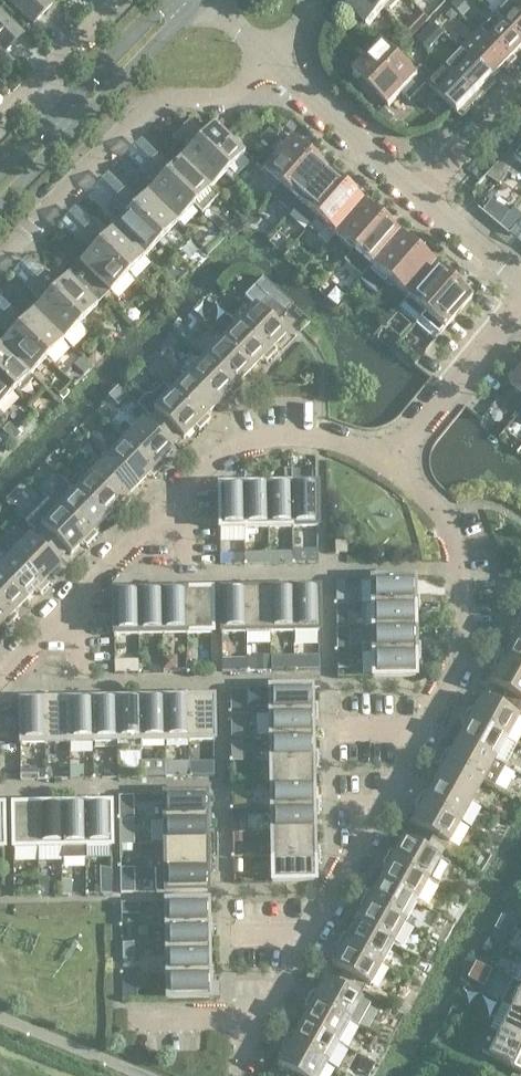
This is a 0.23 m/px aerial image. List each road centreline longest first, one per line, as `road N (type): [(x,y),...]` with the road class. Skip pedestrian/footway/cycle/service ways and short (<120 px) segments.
road 1 (residential): [(394,460),(453,527),(467,637),(336,893),(229,1075)]
road 2 (residential): [(0,674),(199,468),(252,437),(322,436),(394,460)]
road 3 (residential): [(267,63),(223,99),(151,103),(0,258)]
road 4 (secondary): [(0,207),(203,3)]
road 5 (secondary): [(169,0),(0,171)]
road 6 (residential): [(394,460),(520,299)]
road 7 (residential): [(414,196),(267,63)]
road 8 (residential): [(119,0),(0,124)]
road 9 (residential): [(414,196),(520,94)]
road 10 (residential): [(520,286),(414,196)]

